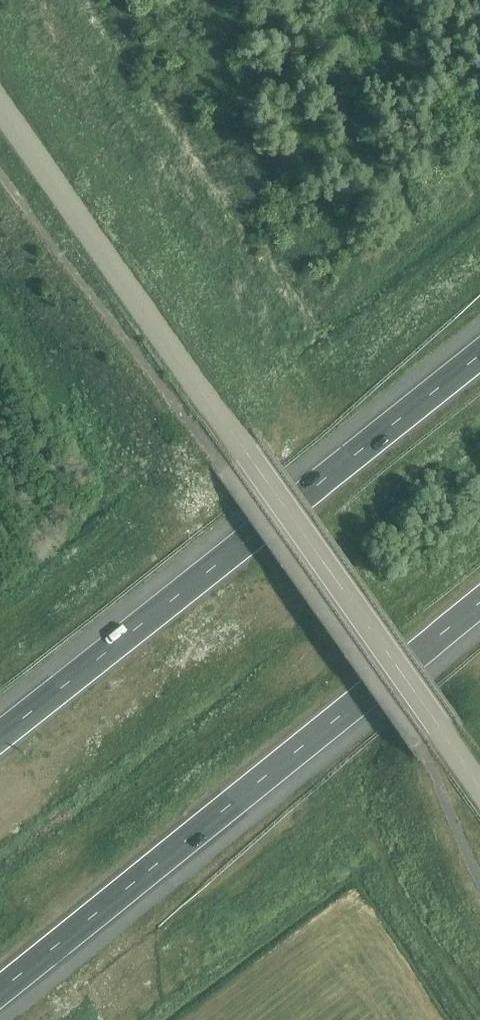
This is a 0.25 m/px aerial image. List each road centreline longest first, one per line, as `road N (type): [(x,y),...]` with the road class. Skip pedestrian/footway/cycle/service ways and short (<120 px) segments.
road 1 (tertiary): [(479,786),(0,104)]
road 2 (motorway): [(0,991),(479,604)]
road 3 (motorway): [(479,353),(0,736)]

